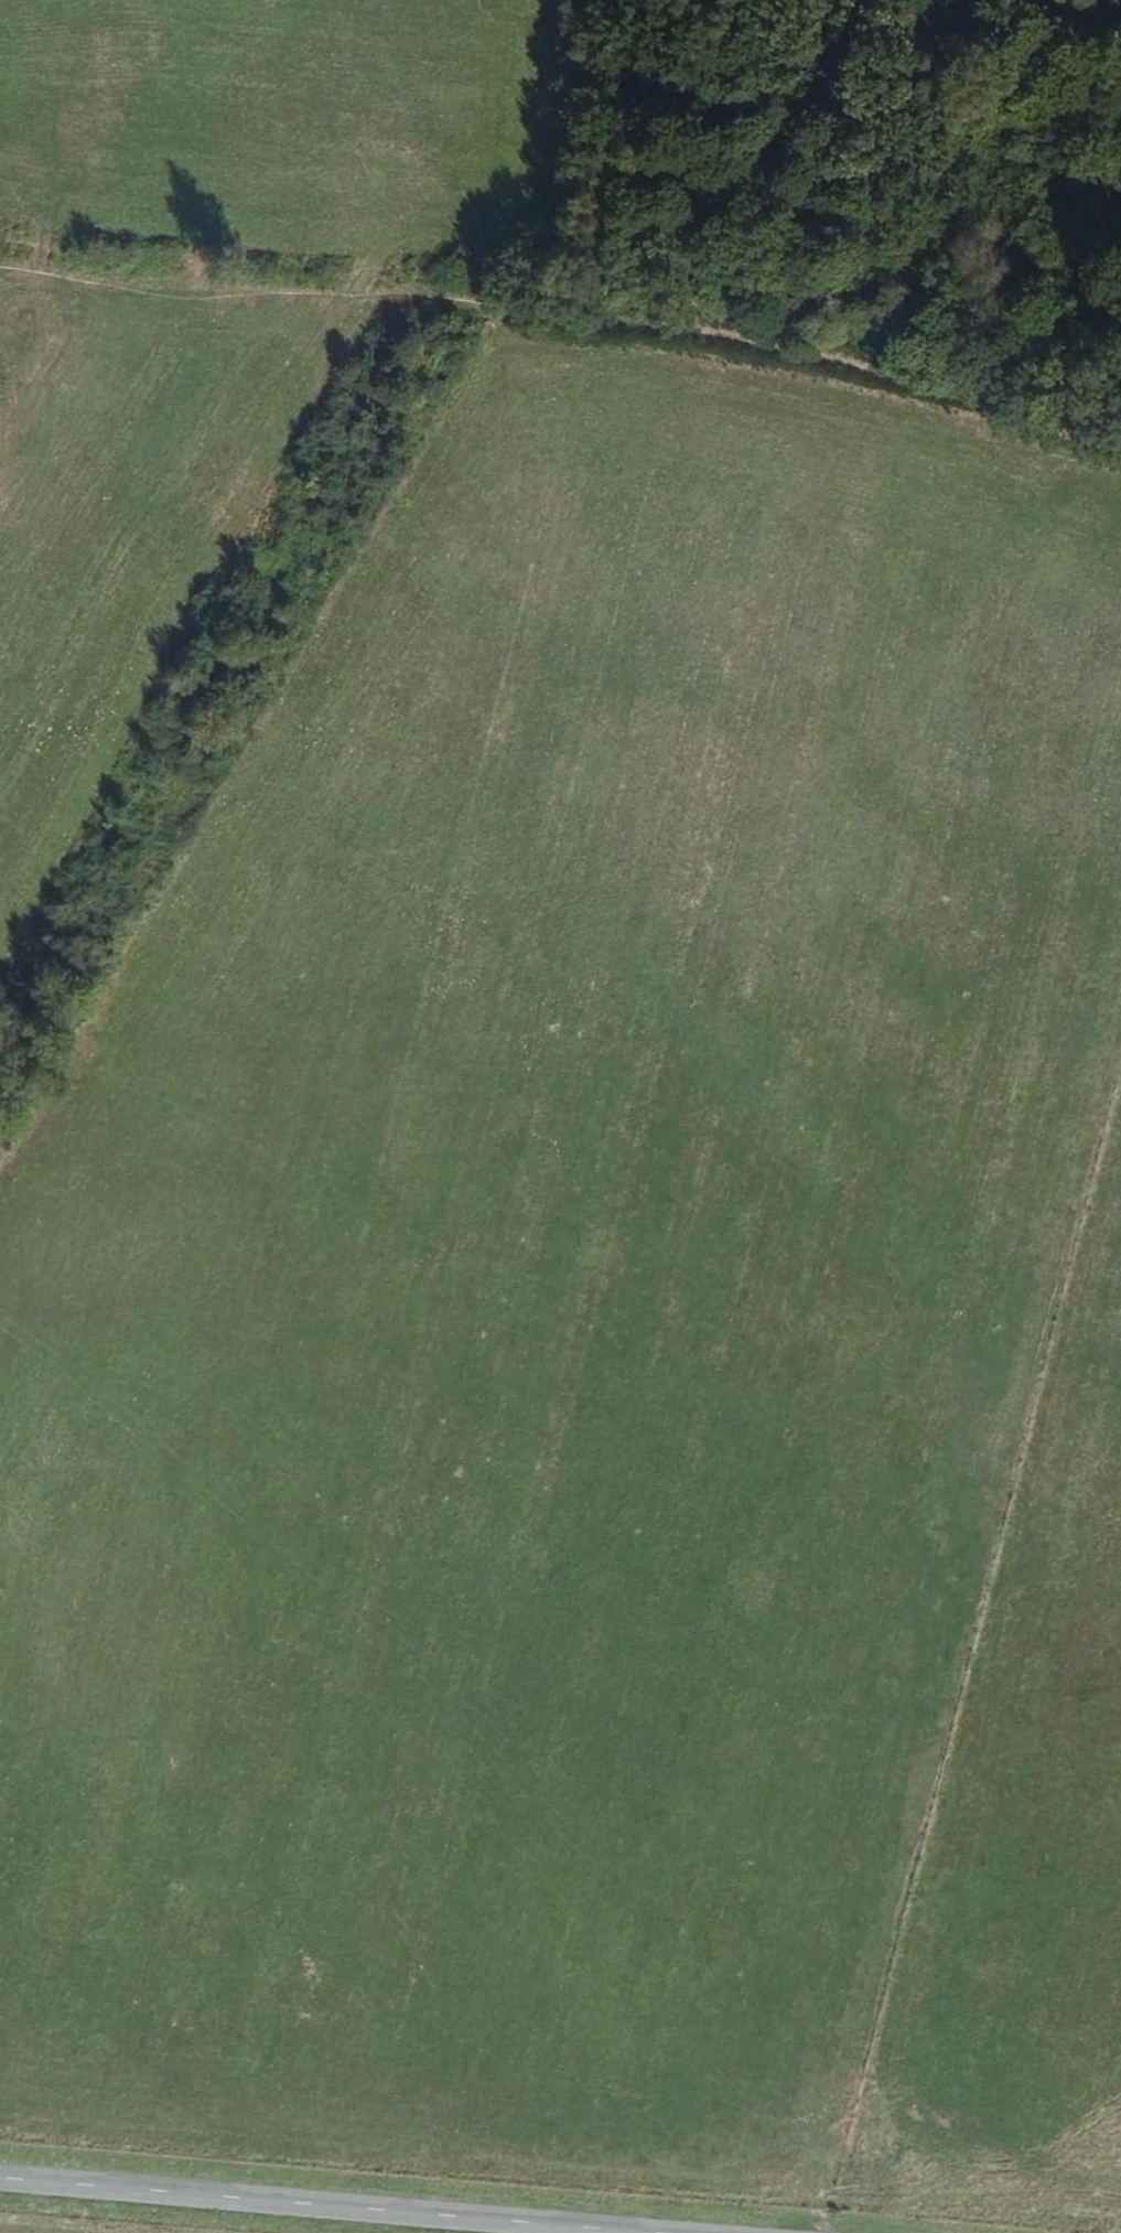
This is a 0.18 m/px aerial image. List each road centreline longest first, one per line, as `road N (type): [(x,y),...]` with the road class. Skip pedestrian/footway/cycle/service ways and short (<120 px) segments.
road 1 (secondary): [(669,2232),(0,2177)]

